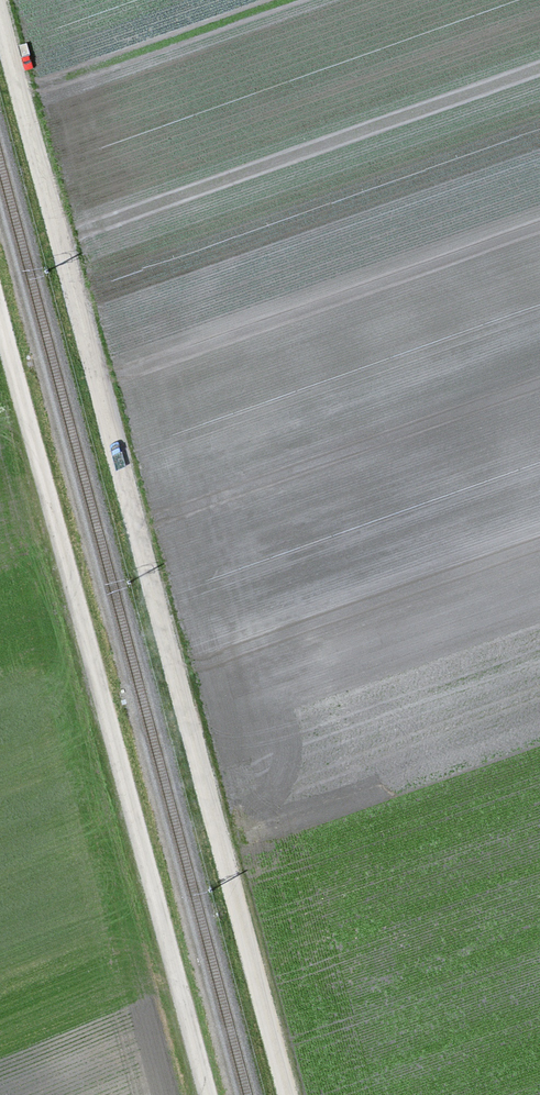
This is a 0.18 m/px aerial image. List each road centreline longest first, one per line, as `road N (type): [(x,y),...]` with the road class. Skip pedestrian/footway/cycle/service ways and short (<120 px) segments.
road 1 (track): [(288,1094),(0,14)]
road 2 (track): [(207,1094),(0,314)]

